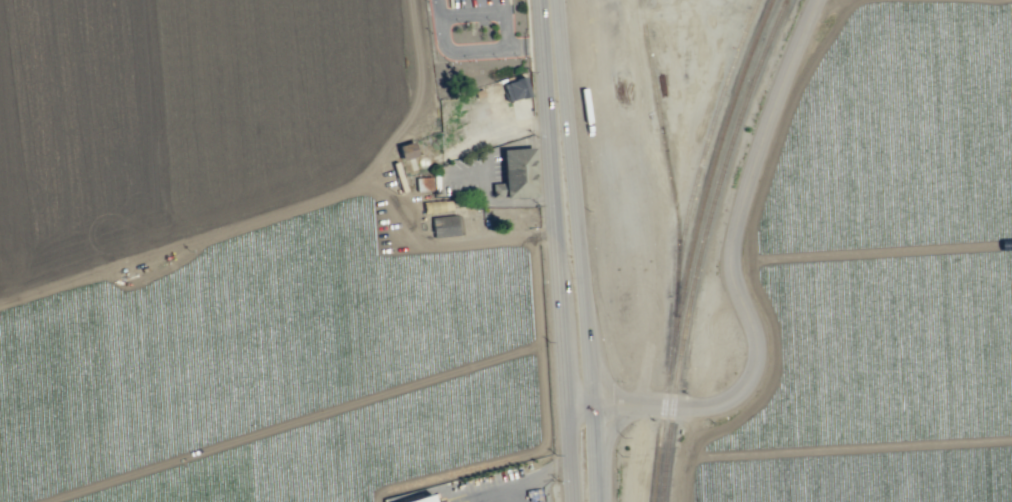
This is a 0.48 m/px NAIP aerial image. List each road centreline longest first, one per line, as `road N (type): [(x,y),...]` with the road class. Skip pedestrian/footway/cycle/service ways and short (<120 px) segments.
road 1 (tertiary): [(590,399),(724,408),(752,382),(757,336),(730,269),(733,243),(821,0)]
road 2 (track): [(860,0),(806,73),(757,199),(747,260),(772,325),(773,373),(735,422),(694,439)]
road 3 (primary): [(595,501),(563,104),(554,94)]
road 4 (primary): [(554,94),(546,106),(570,501)]
road 5 (primary): [(595,493),(616,428),(637,414),(671,409)]

